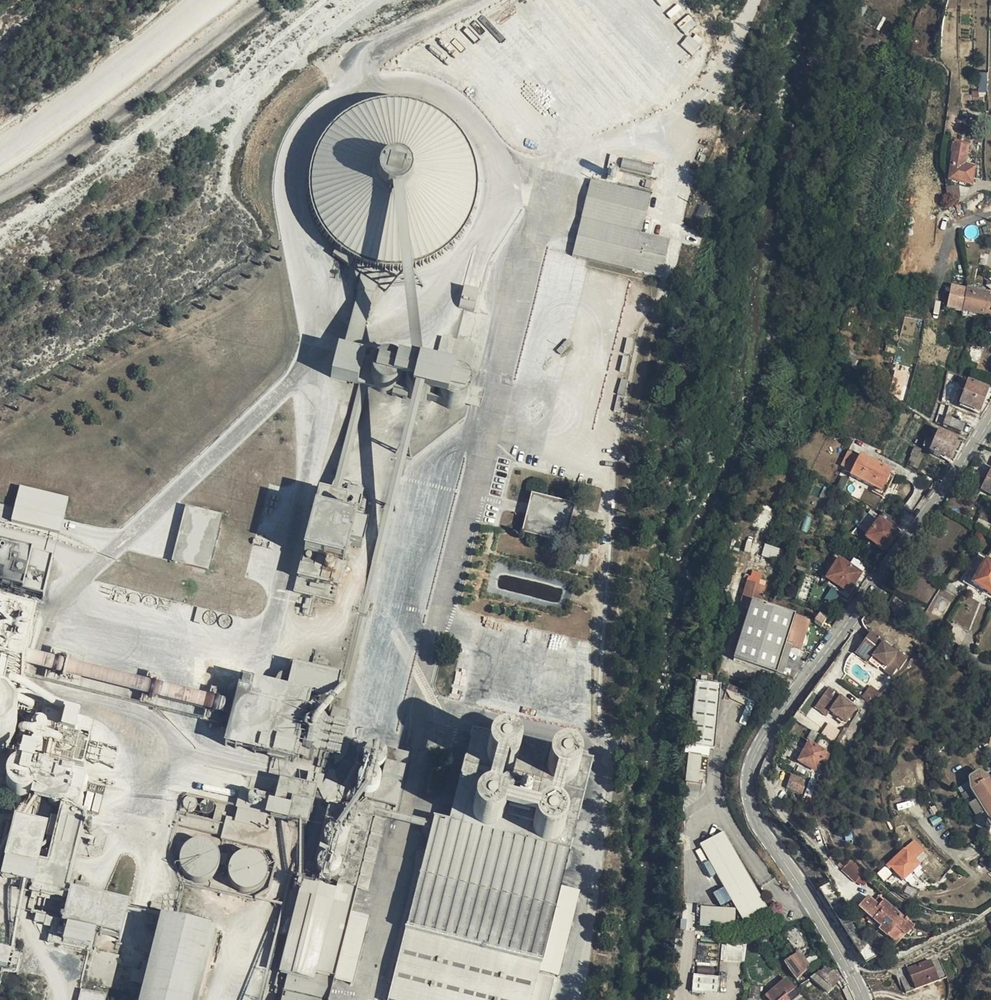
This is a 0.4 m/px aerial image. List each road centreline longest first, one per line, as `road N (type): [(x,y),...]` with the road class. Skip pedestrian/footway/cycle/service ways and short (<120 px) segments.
road 1 (tertiary): [(863,999),(753,815),(748,775),(773,726),(990,417)]

